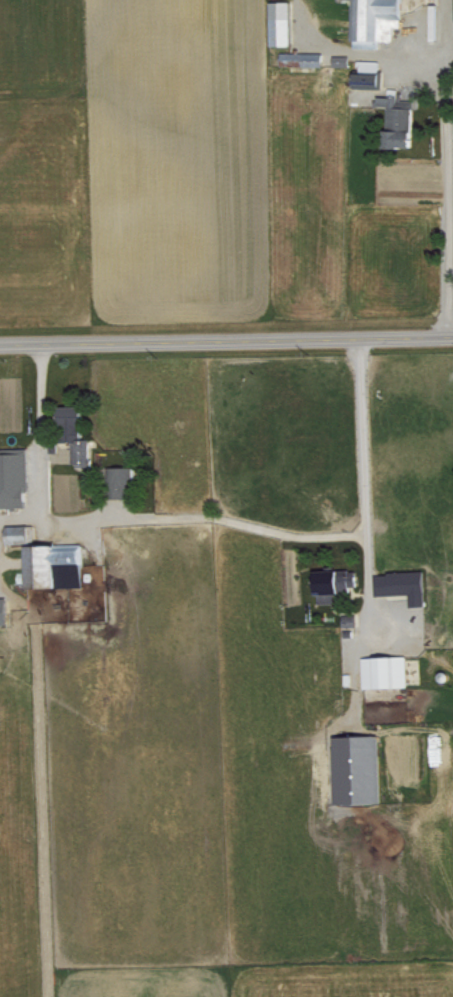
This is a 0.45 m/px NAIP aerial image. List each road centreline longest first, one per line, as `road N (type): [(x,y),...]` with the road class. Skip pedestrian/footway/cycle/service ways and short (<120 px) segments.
road 1 (tertiary): [(452,338),(0,348)]

